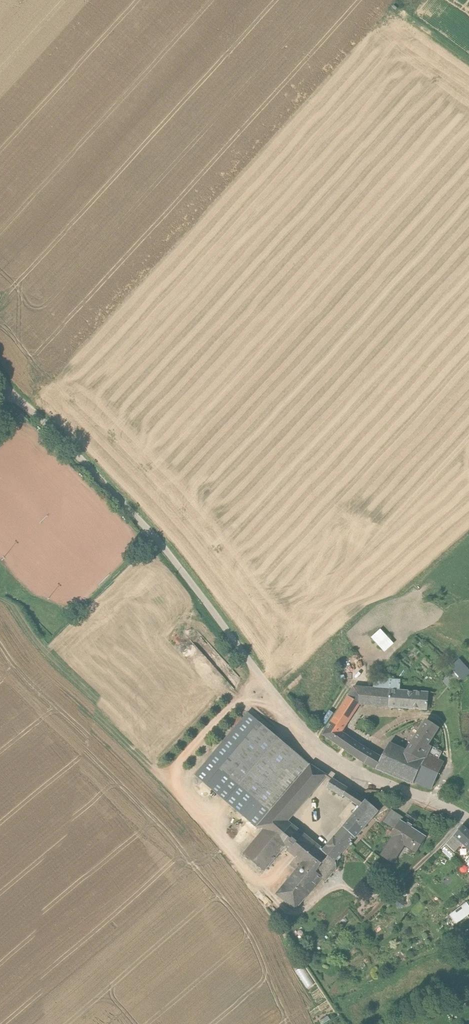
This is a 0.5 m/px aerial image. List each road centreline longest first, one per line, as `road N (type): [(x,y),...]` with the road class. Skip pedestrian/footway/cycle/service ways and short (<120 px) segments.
road 1 (unclassified): [(468,824),(368,783),(321,749),(153,533),(22,403),(0,394)]
road 2 (track): [(267,686),(171,785),(40,661),(0,606)]

